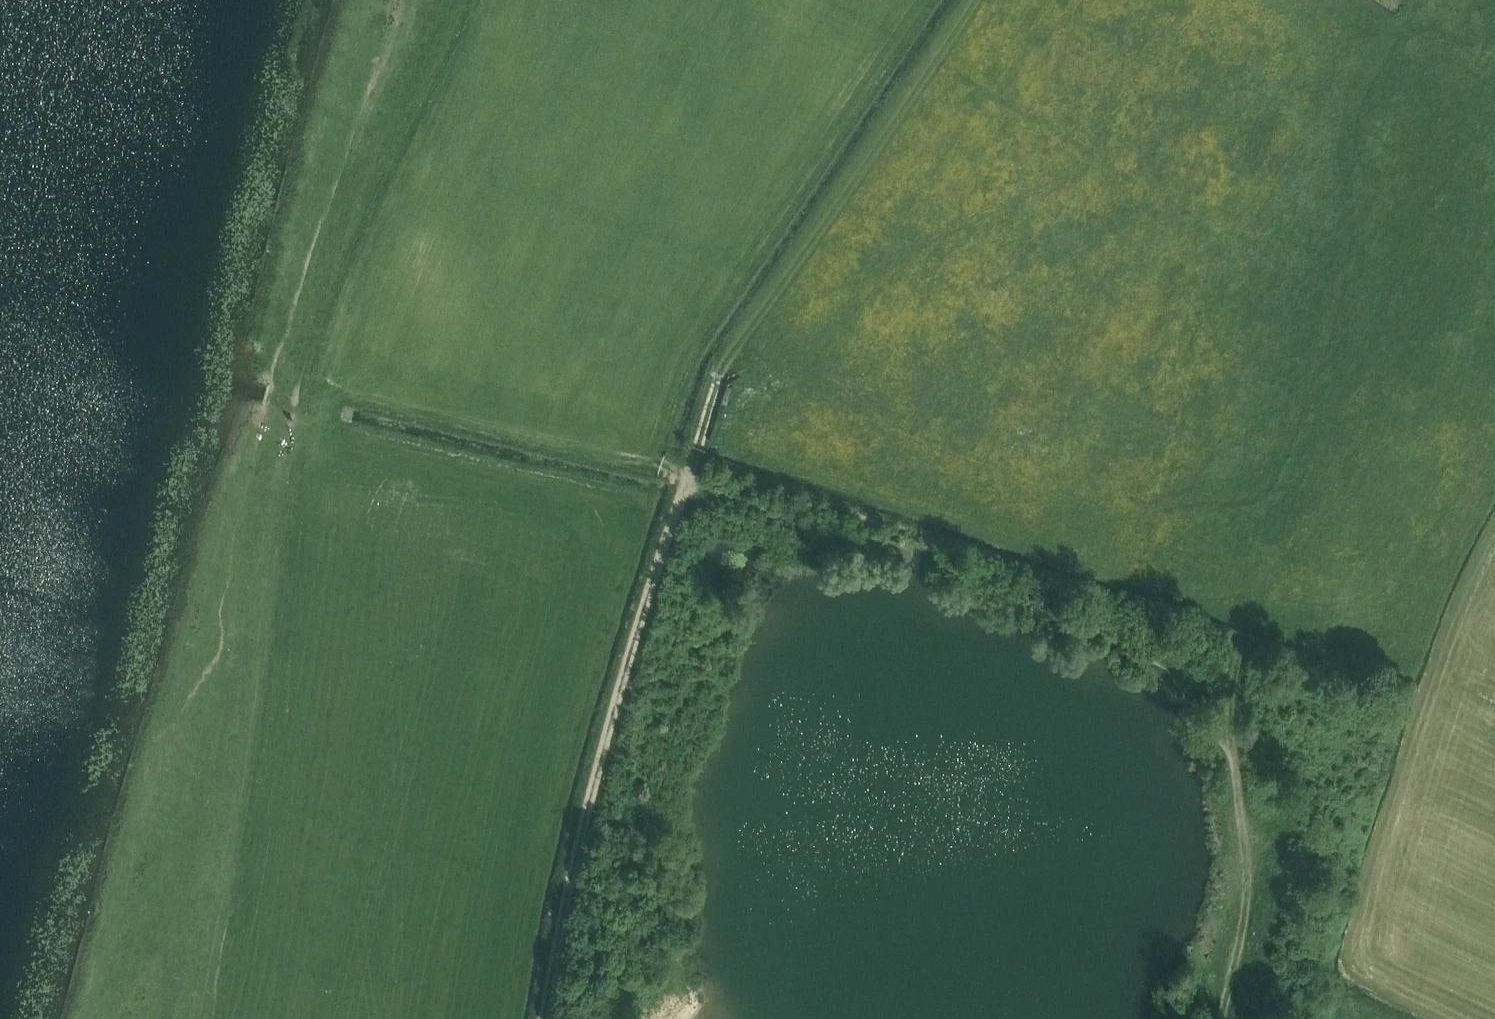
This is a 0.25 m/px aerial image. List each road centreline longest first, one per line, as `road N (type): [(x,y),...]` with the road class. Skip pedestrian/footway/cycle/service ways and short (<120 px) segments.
road 1 (track): [(681,474),(613,696),(538,1018)]
road 2 (track): [(1244,631),(1233,718),(1247,982),(1241,1018)]

